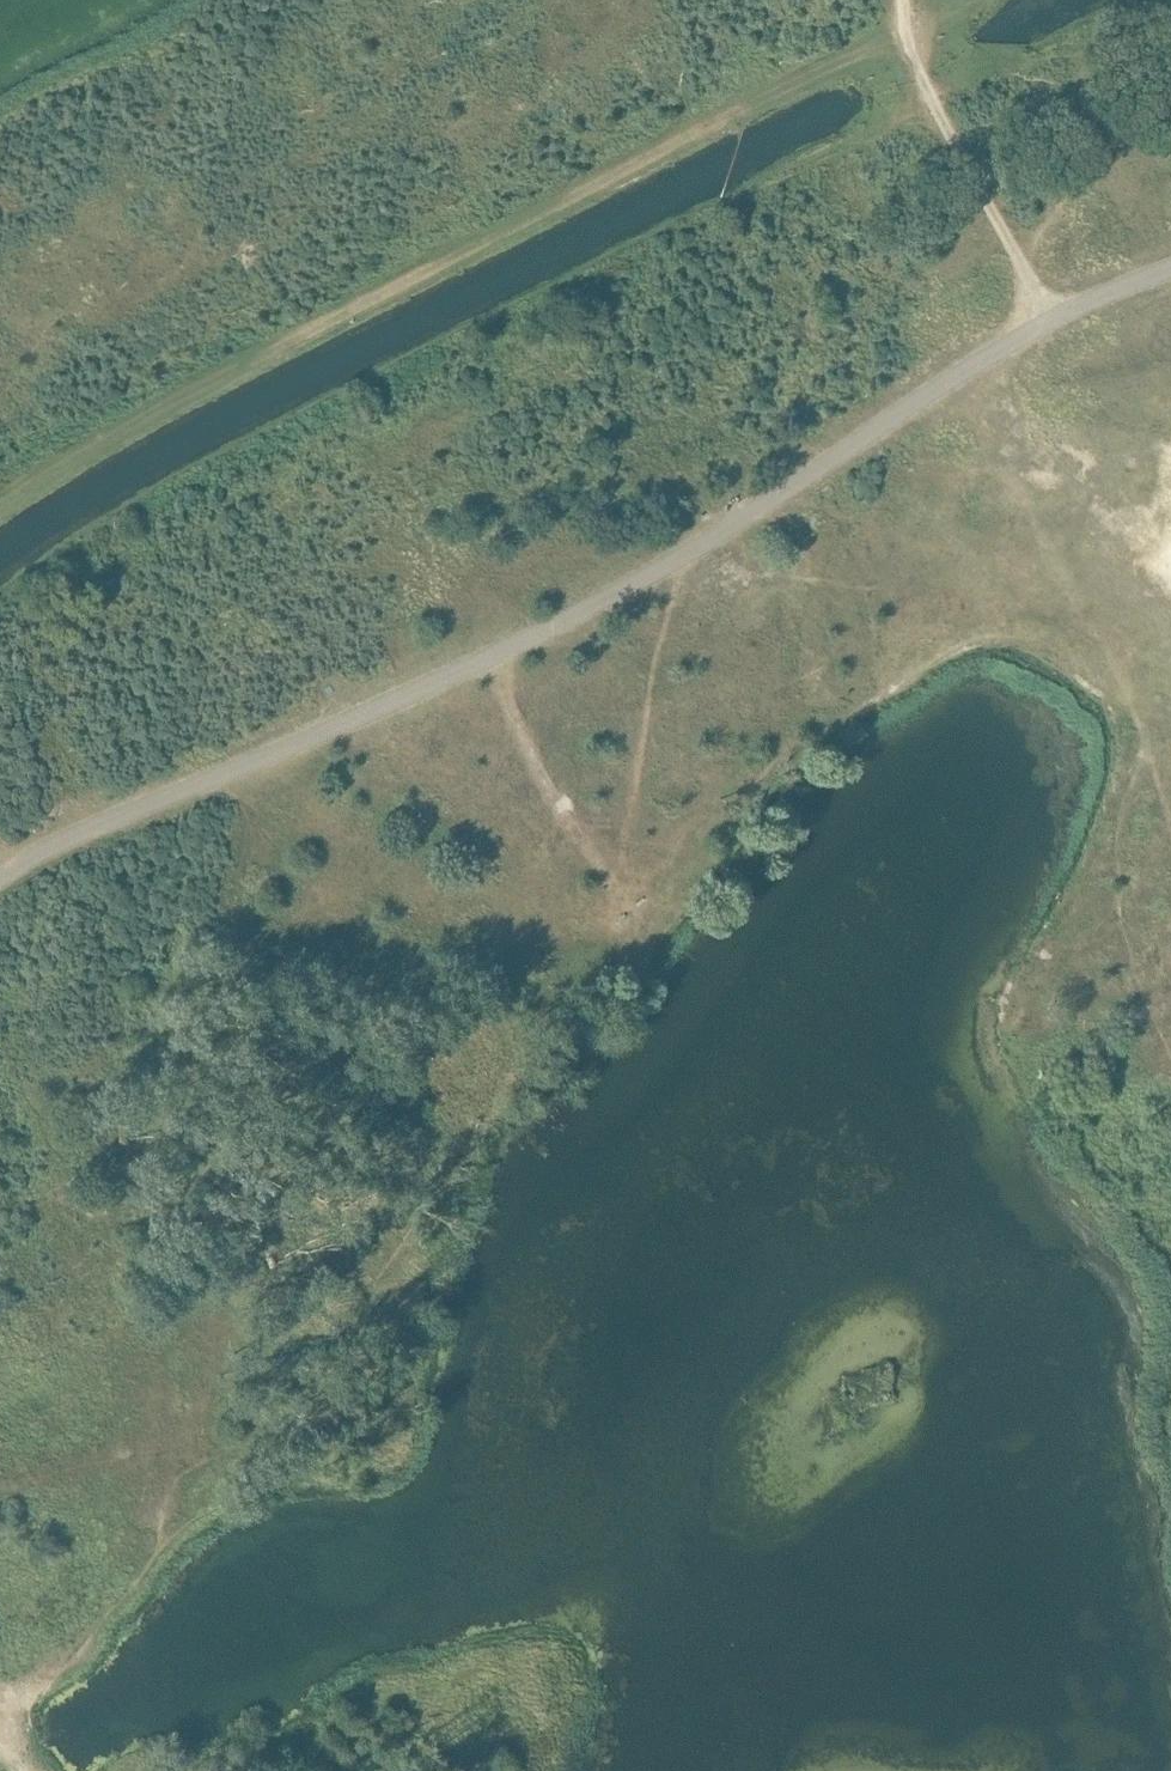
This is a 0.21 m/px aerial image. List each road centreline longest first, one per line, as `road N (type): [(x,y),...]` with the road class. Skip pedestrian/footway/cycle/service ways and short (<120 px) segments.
road 1 (track): [(1170,266),(1053,316),(726,529),(602,600),(331,732),(31,858),(0,880)]

